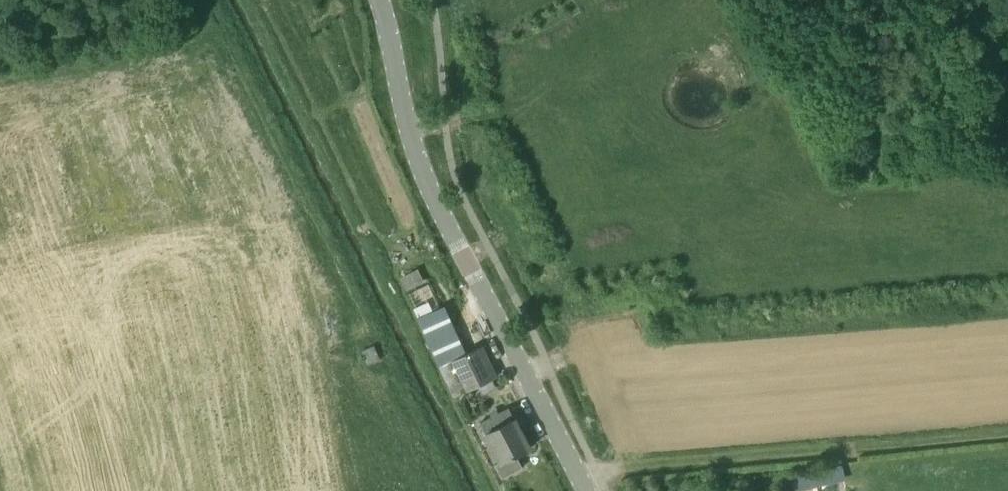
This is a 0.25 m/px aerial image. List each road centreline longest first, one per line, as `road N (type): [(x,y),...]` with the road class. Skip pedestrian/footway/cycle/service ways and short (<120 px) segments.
road 1 (tertiary): [(586,490),(429,178),(381,0)]

